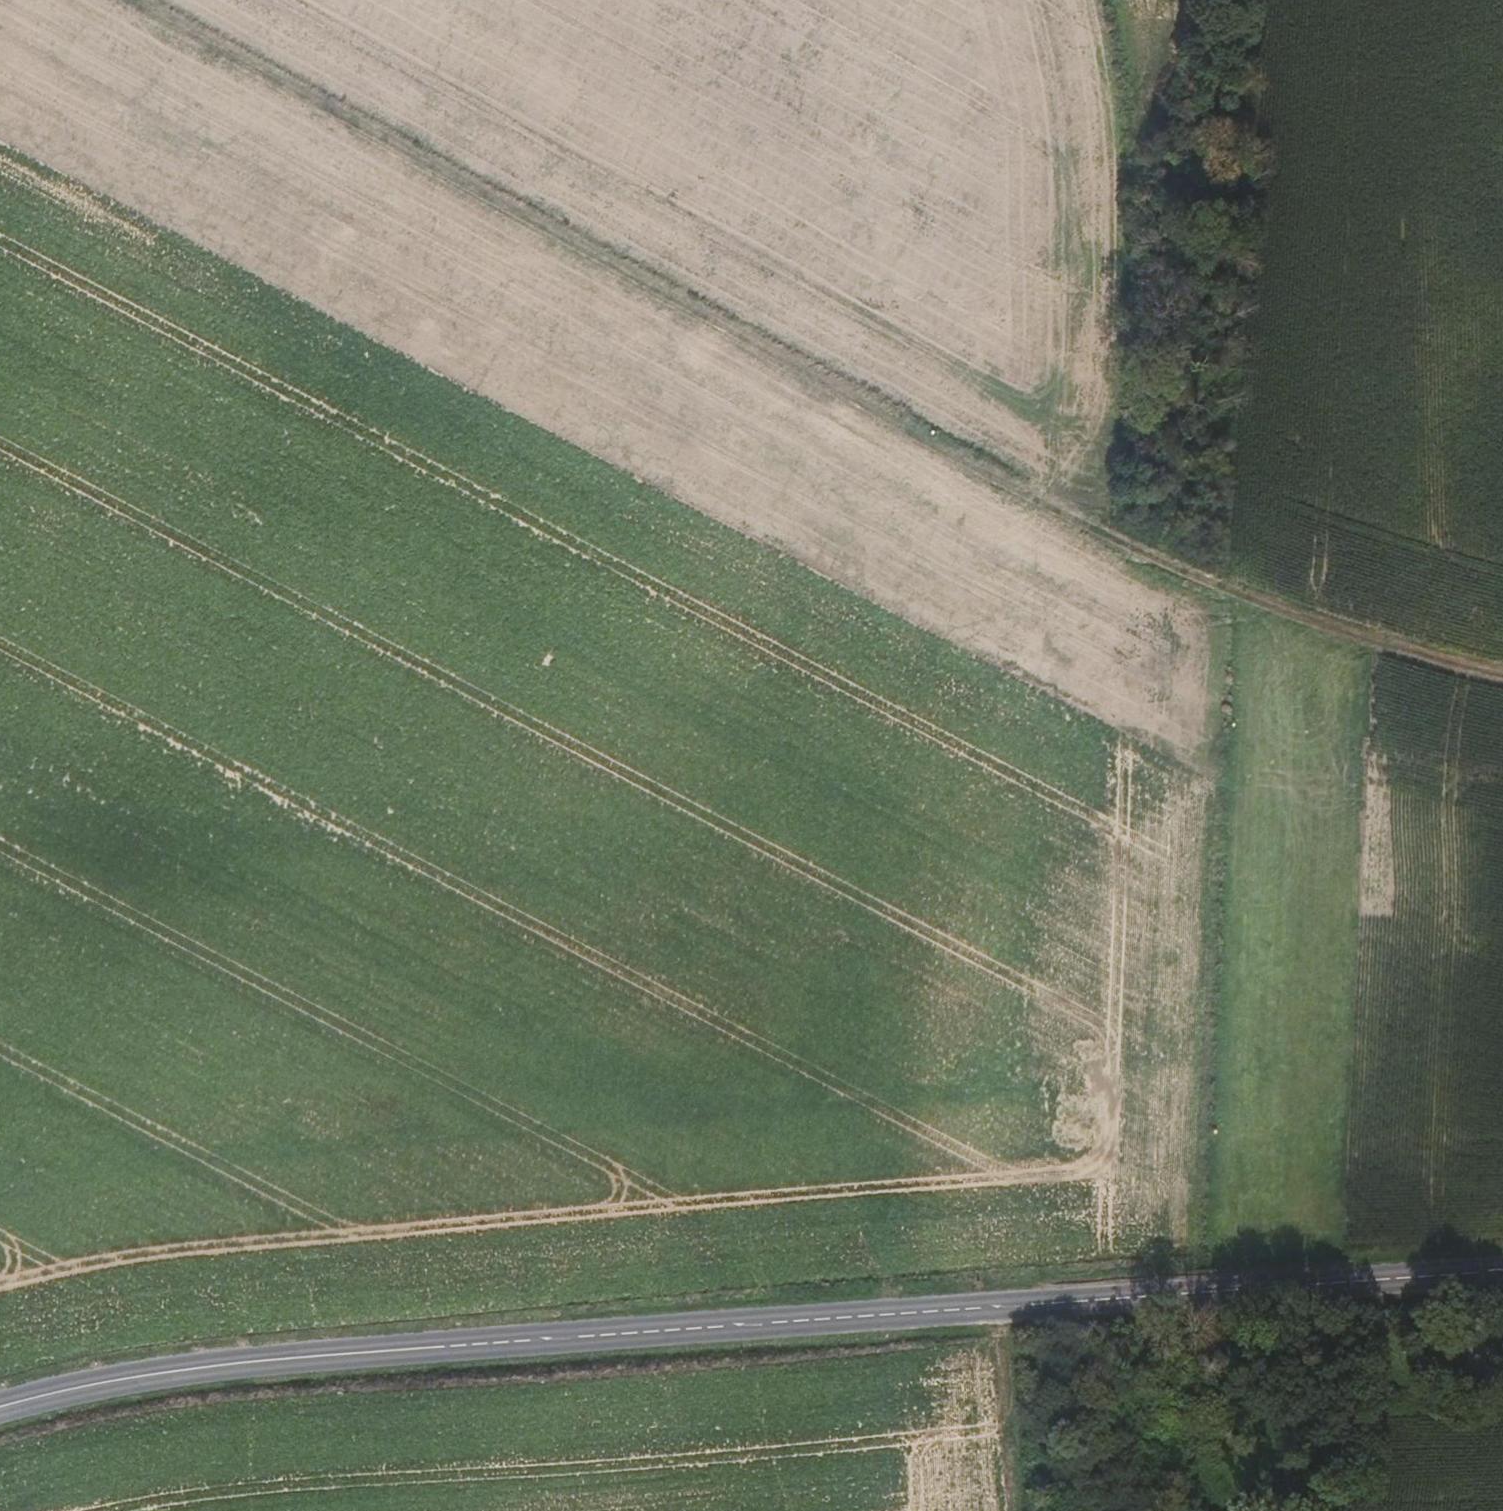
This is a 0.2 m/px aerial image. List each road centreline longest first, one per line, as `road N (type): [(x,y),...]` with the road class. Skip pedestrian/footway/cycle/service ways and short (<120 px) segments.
road 1 (track): [(128,0),(1090,528),(1502,694)]
road 2 (tertiary): [(1502,1272),(1016,1301),(228,1364),(133,1375),(0,1407)]

